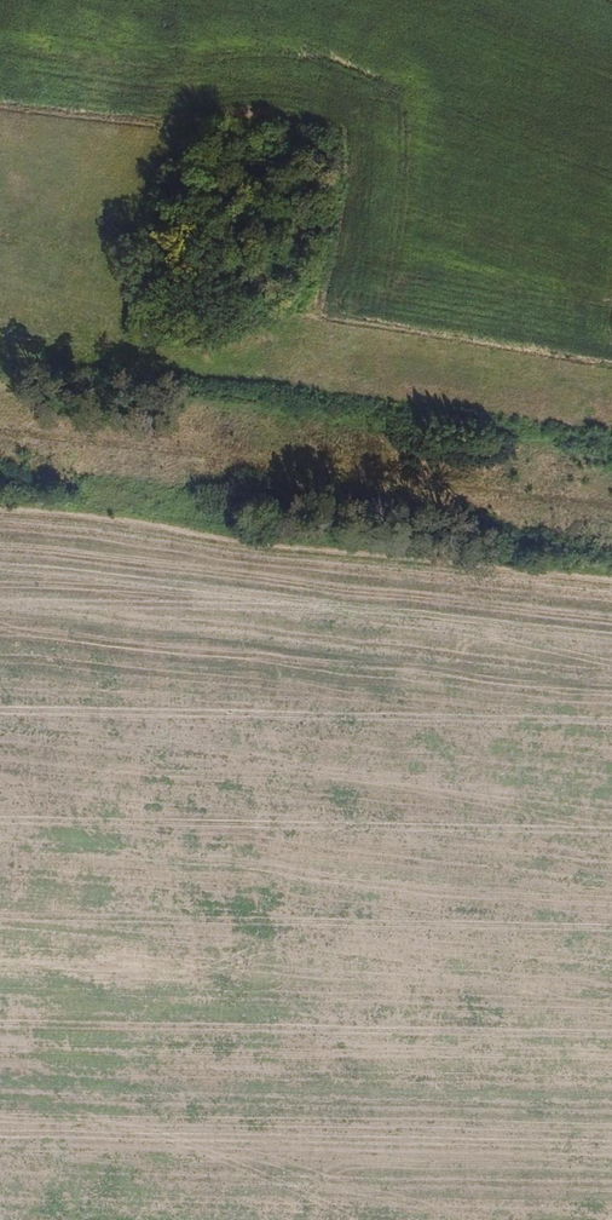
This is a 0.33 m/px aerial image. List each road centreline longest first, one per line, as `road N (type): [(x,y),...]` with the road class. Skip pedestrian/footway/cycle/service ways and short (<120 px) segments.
road 1 (track): [(0,431),(611,508)]

